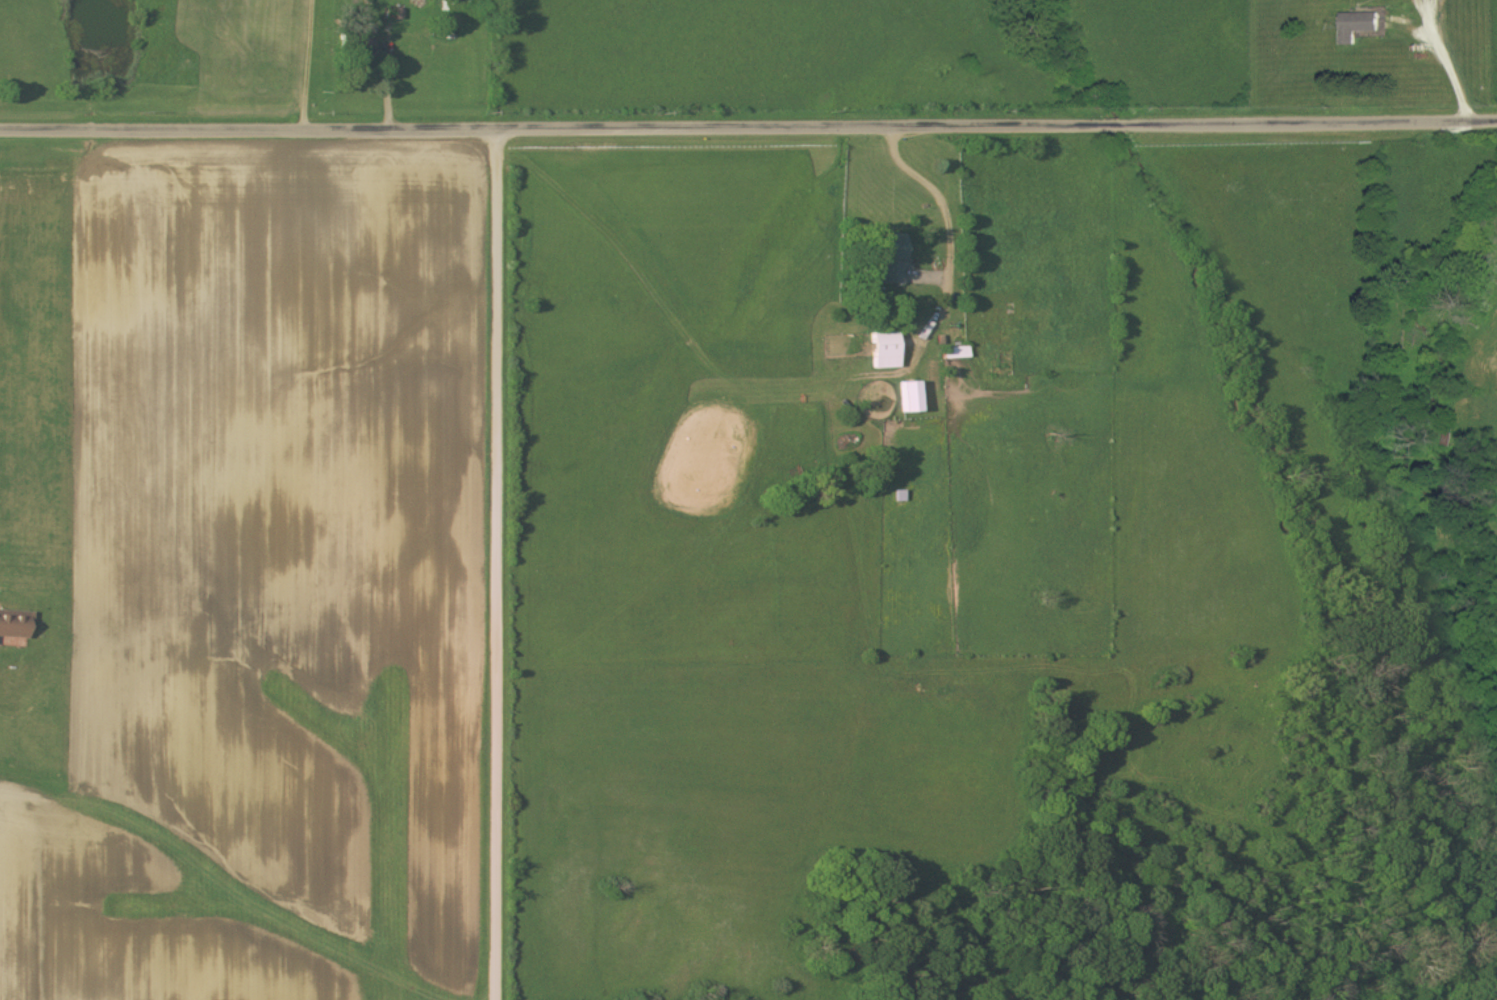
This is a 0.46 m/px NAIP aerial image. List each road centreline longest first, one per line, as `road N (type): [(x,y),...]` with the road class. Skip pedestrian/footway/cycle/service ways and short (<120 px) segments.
road 1 (residential): [(0,127),(1496,123)]
road 2 (residential): [(491,999),(493,131)]

